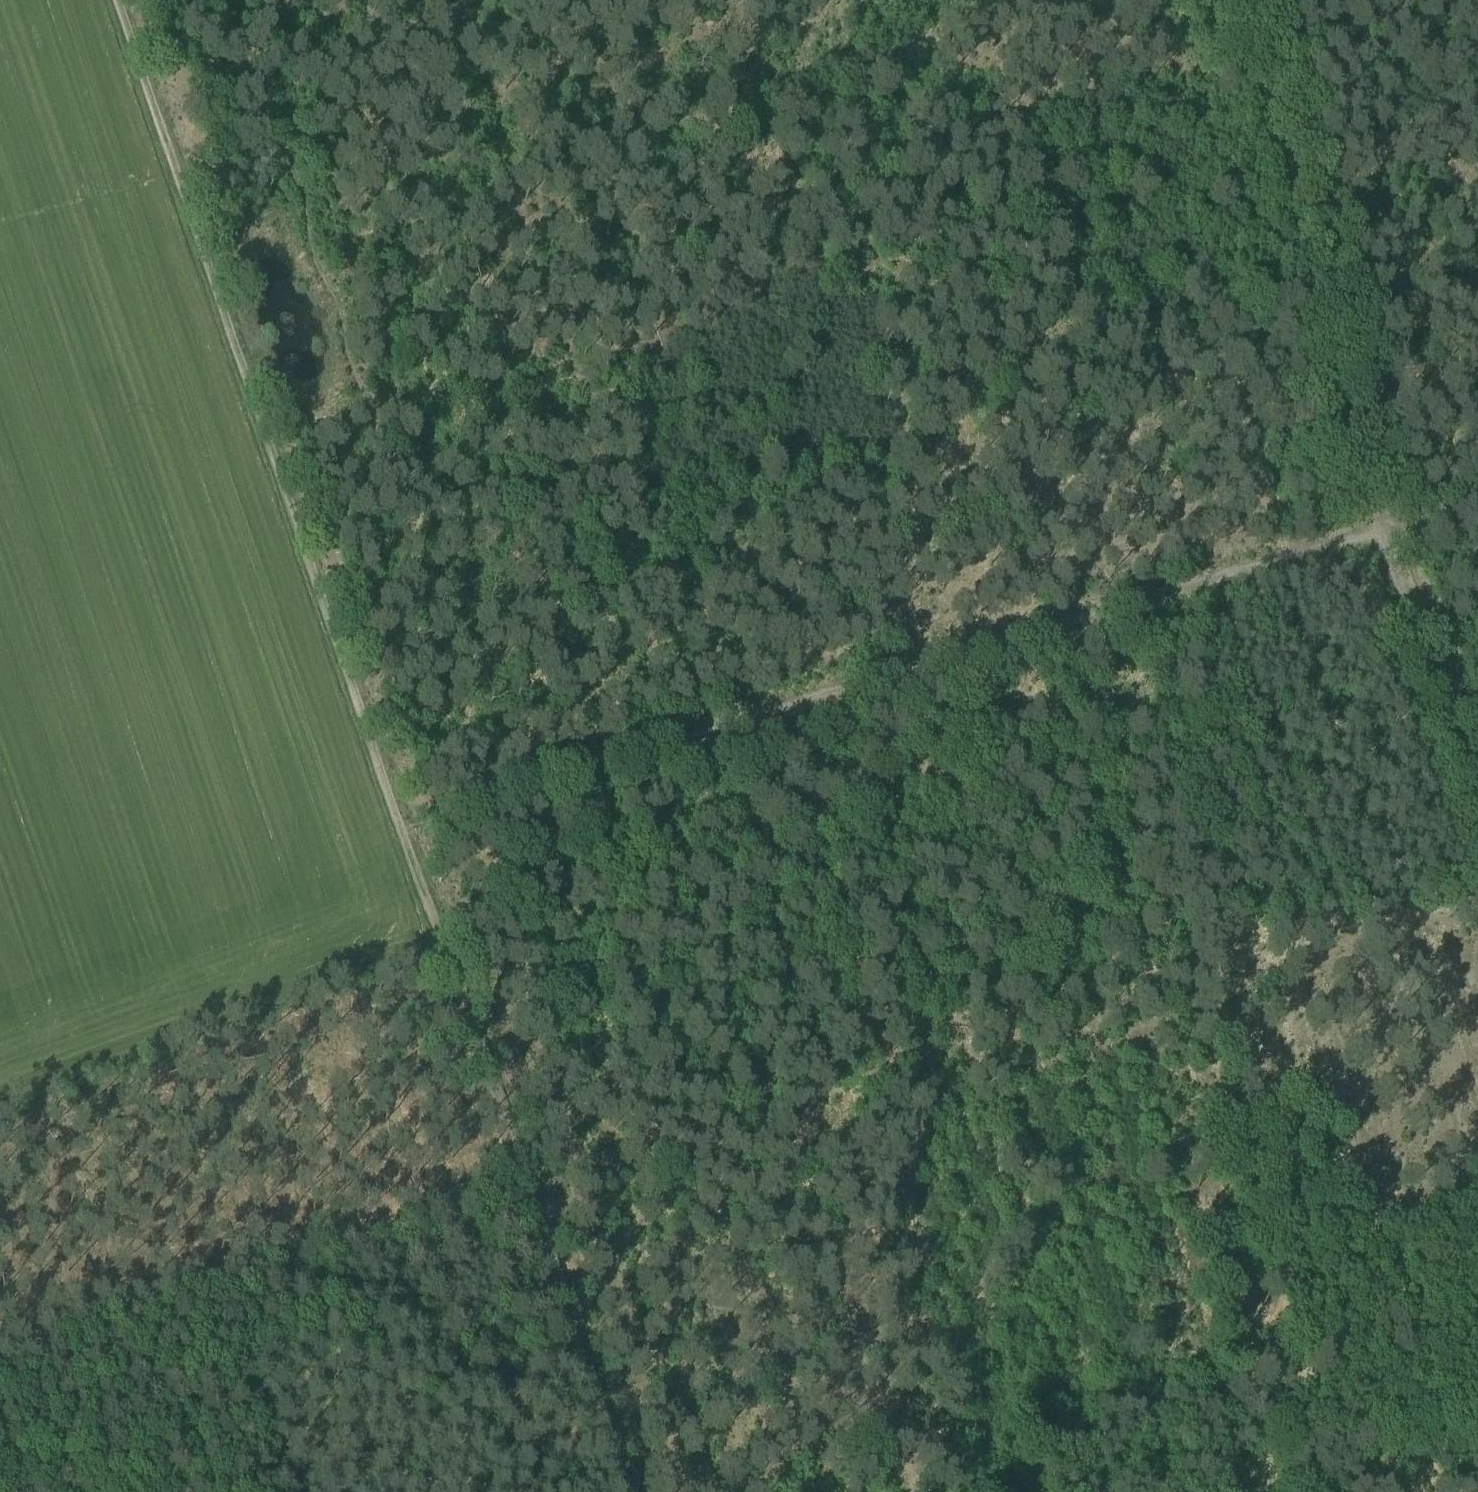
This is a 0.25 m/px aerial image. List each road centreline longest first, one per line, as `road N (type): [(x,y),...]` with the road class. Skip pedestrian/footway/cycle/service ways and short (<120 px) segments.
road 1 (track): [(396,826),(1477,504)]
road 2 (track): [(117,0),(396,826)]
road 3 (track): [(1248,0),(1383,532),(1477,783)]
road 4 (track): [(396,826),(624,1491)]

